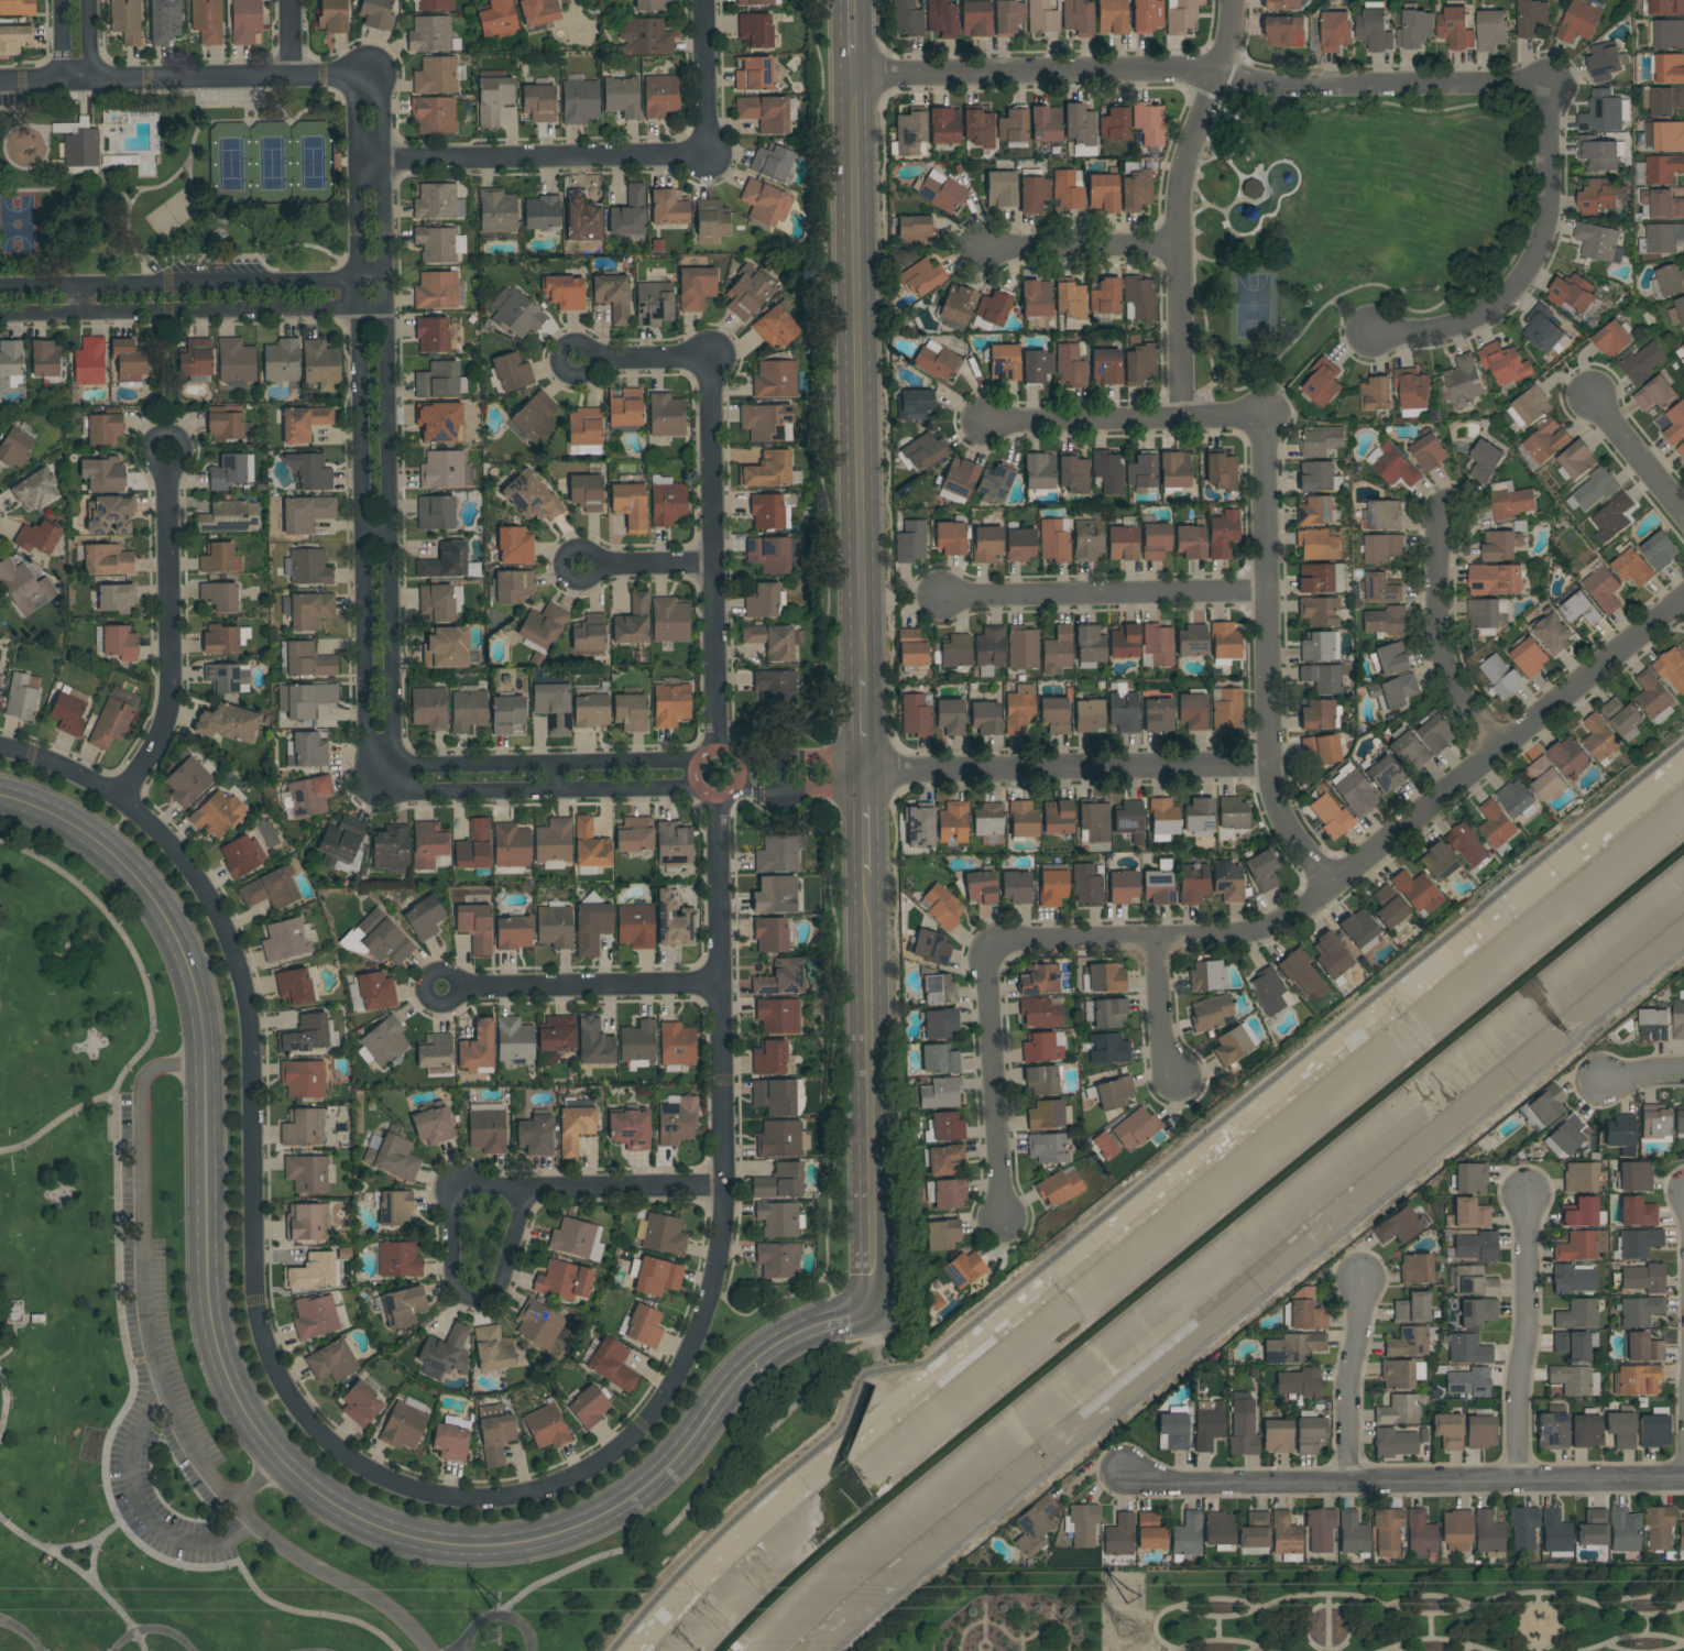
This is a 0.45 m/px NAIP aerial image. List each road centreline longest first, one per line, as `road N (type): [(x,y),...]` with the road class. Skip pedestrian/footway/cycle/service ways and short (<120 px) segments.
road 1 (residential): [(0,748),(78,775),(117,800),(158,837),(210,904),(249,1032),(253,1288),(274,1370),(307,1423),(360,1468),(408,1490),(463,1501),(559,1484),(613,1454),(666,1396),(703,1315),(722,1188),(720,799)]
road 2 (tertiary): [(0,799),(91,838),(150,896),(172,934),(199,1024),(204,1288),(214,1344),(258,1435),(339,1510),(405,1540),(446,1546),(492,1549),(556,1537),(633,1499),(690,1447),(748,1368)]
road 3 (residential): [(988,958),(1158,940),(1332,888),(1683,600)]
road 4 (residential): [(396,794),(382,92),(371,77)]
road 5 (residential): [(353,77),(368,795)]
road 6 (residential): [(859,76),(1217,72),(1268,84),(1549,85)]
road 7 (tertiary): [(859,76),(864,676)]
road 8 (residential): [(1128,1474),(1169,1485),(1683,1479)]
road 9 (residential): [(1265,417),(1270,765),(1277,800),(1332,888)]
road 10 (residential): [(1232,0),(1228,40),(1180,187),(1184,418)]
road 11 (residential): [(865,773),(1270,765)]
road 12 (residential): [(717,753),(709,360)]
road 13 (residential): [(0,318),(386,310)]
road 14 (residential): [(386,282),(0,289)]
road 15 (residential): [(371,77),(0,82)]
road 16 (residential): [(1549,85),(1544,238),(1519,287),(1474,324),(1370,332)]
road 17 (residential): [(353,162),(703,158)]
road 18 (residential): [(117,800),(153,750),(168,700),(166,472)]
road 19 (residential): [(698,762),(367,768)]
road 20 (residential): [(368,795),(699,789)]
road 21 (residential): [(500,1287),(525,1191),(455,1183),(456,1293),(473,1302),(500,1287)]
road 22 (residential): [(940,597),(1269,591)]
road 23 (tertiary): [(866,875),(871,1182)]
road 24 (residential): [(1528,1198),(1520,1483)]
road 25 (residential): [(984,423),(1265,417)]
road 26 (residential): [(988,958),(1004,1224)]
road 27 (residential): [(718,984),(455,989)]
road 28 (residential): [(1451,514),(1440,538),(1442,645),(1459,690),(1502,747)]
road 29 (residential): [(1362,1279),(1349,1382),(1351,1484)]
road 30 (residential): [(982,249),(1181,245)]
road 31 (residential): [(722,1188),(525,1191)]
road 32 (residential): [(703,158),(701,0)]
road 33 (residential): [(1590,396),(1683,513)]
road 34 (residential): [(1158,940),(1180,1081)]
road 35 (residential): [(737,762),(710,753),(698,762),(699,789),(720,799),(735,791),(737,762)]
road 36 (tertiary): [(748,1368),(773,1345),(822,1321),(872,1310)]
road 37 (tertiary): [(871,1182),(872,1310)]
road 38 (residential): [(709,360),(588,362)]

